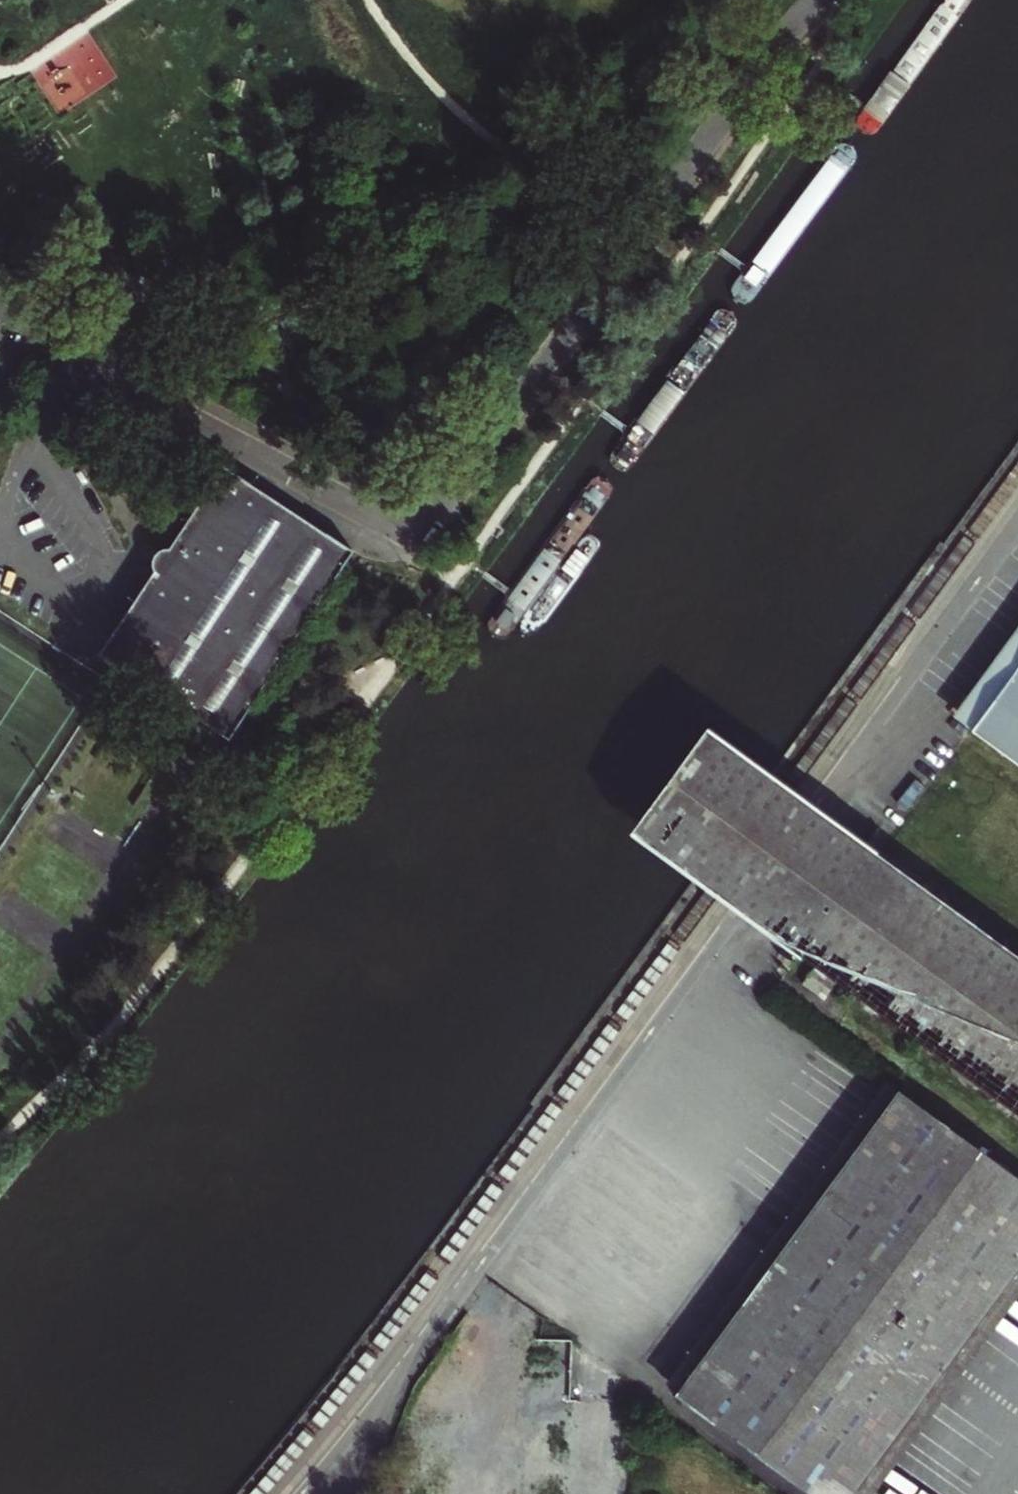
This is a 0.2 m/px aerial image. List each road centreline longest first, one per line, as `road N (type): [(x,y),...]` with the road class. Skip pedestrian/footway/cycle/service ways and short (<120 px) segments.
road 1 (residential): [(0,323),(176,419)]

